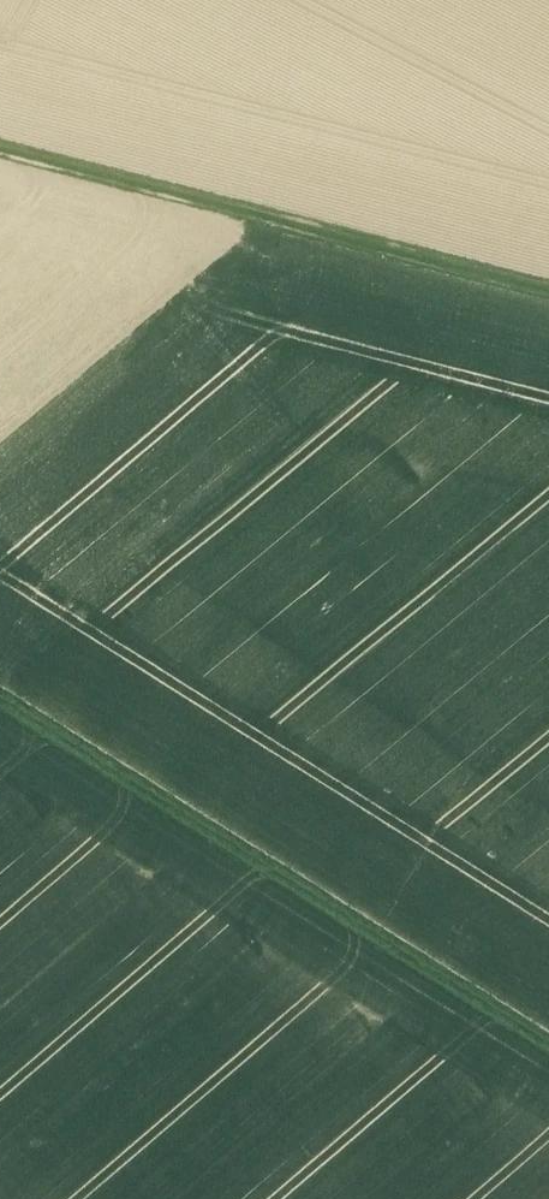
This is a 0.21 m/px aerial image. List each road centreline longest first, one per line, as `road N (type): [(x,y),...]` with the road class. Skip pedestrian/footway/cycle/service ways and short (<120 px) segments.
road 1 (track): [(0,701),(548,1049)]
road 2 (track): [(548,297),(0,148)]

